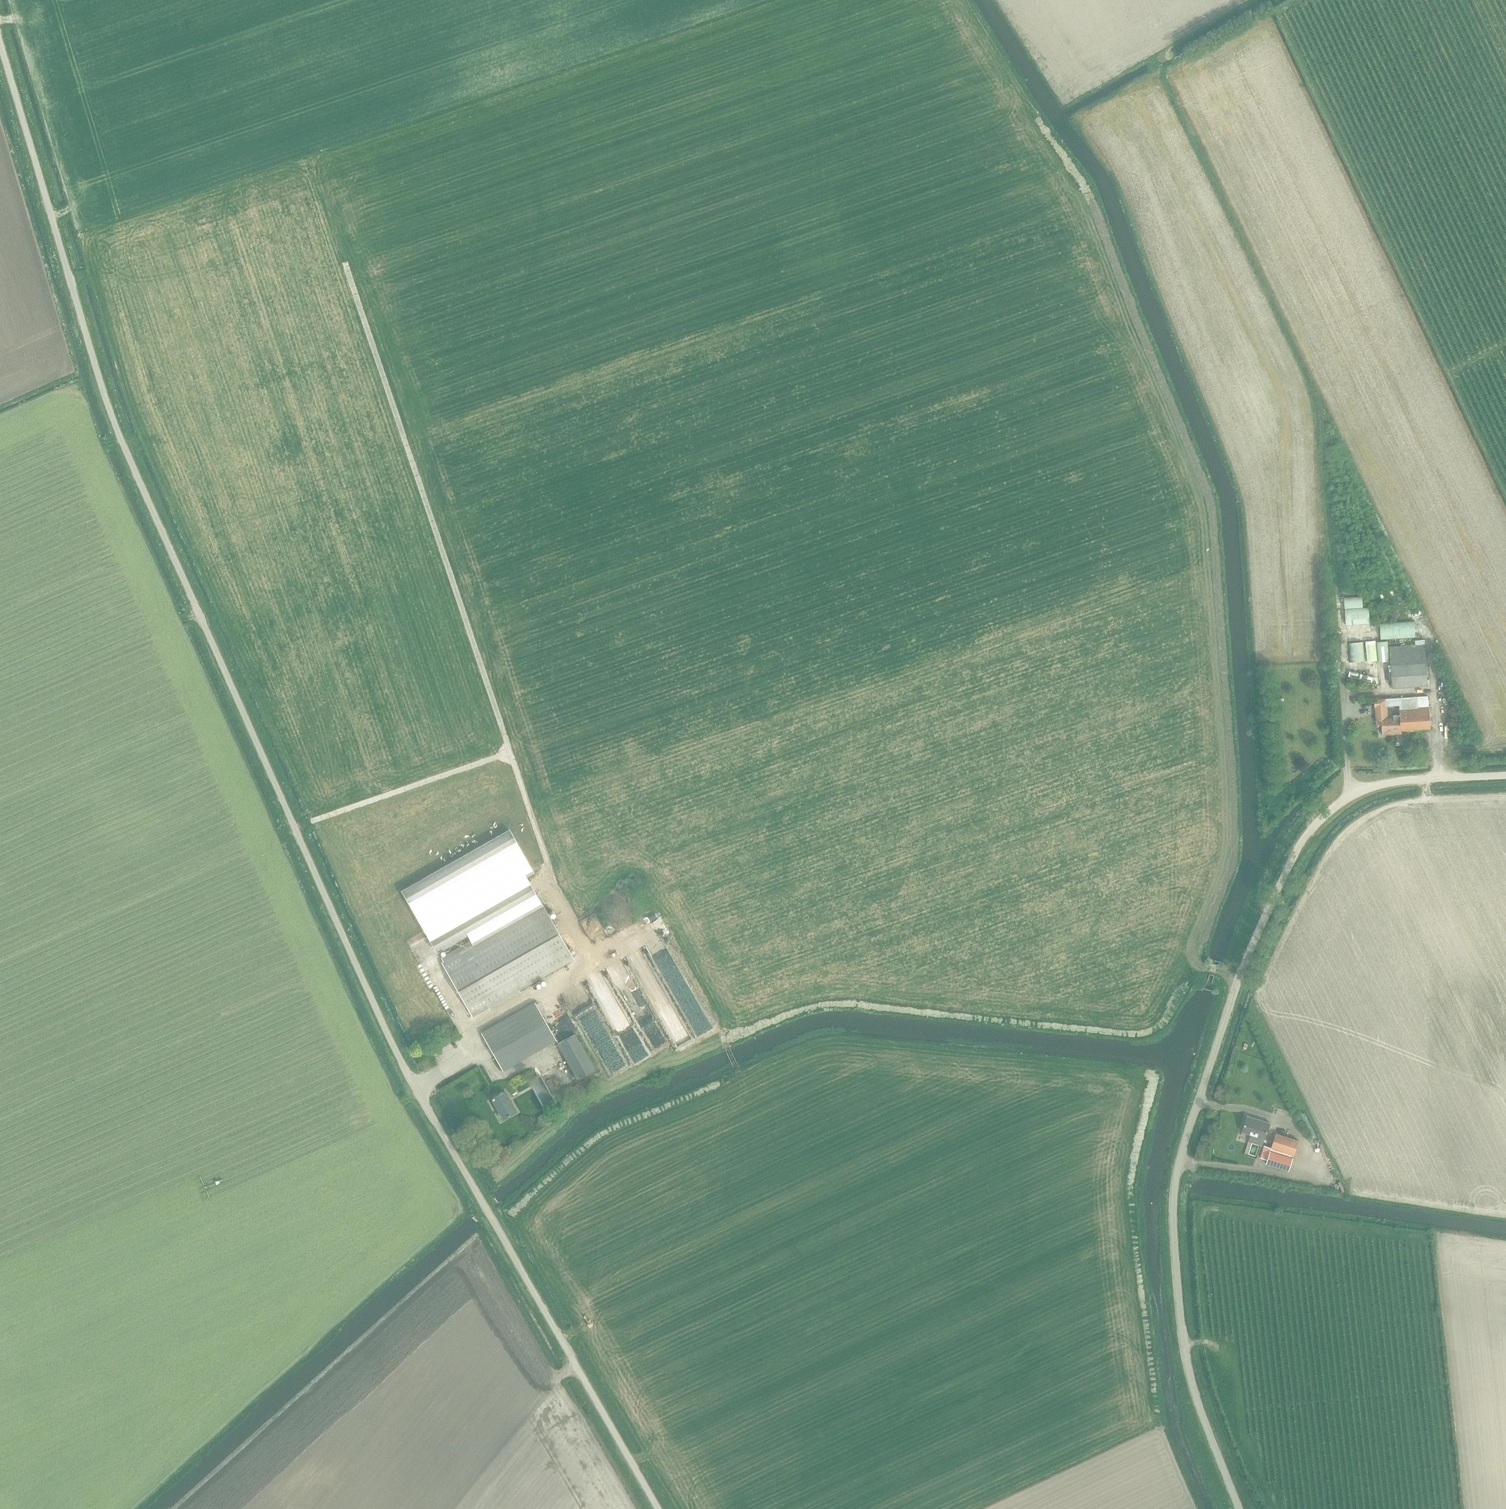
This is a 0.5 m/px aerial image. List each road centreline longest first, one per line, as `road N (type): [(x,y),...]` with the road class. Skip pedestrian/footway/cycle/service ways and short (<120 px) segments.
road 1 (unclassified): [(659,1508),(369,994),(234,698),(96,385),(0,52)]
road 2 (unclassified): [(1240,1508),(1190,1378),(1173,1233),(1181,1156),(1238,976),(1302,839),(1339,804),(1409,780),(1505,775)]

